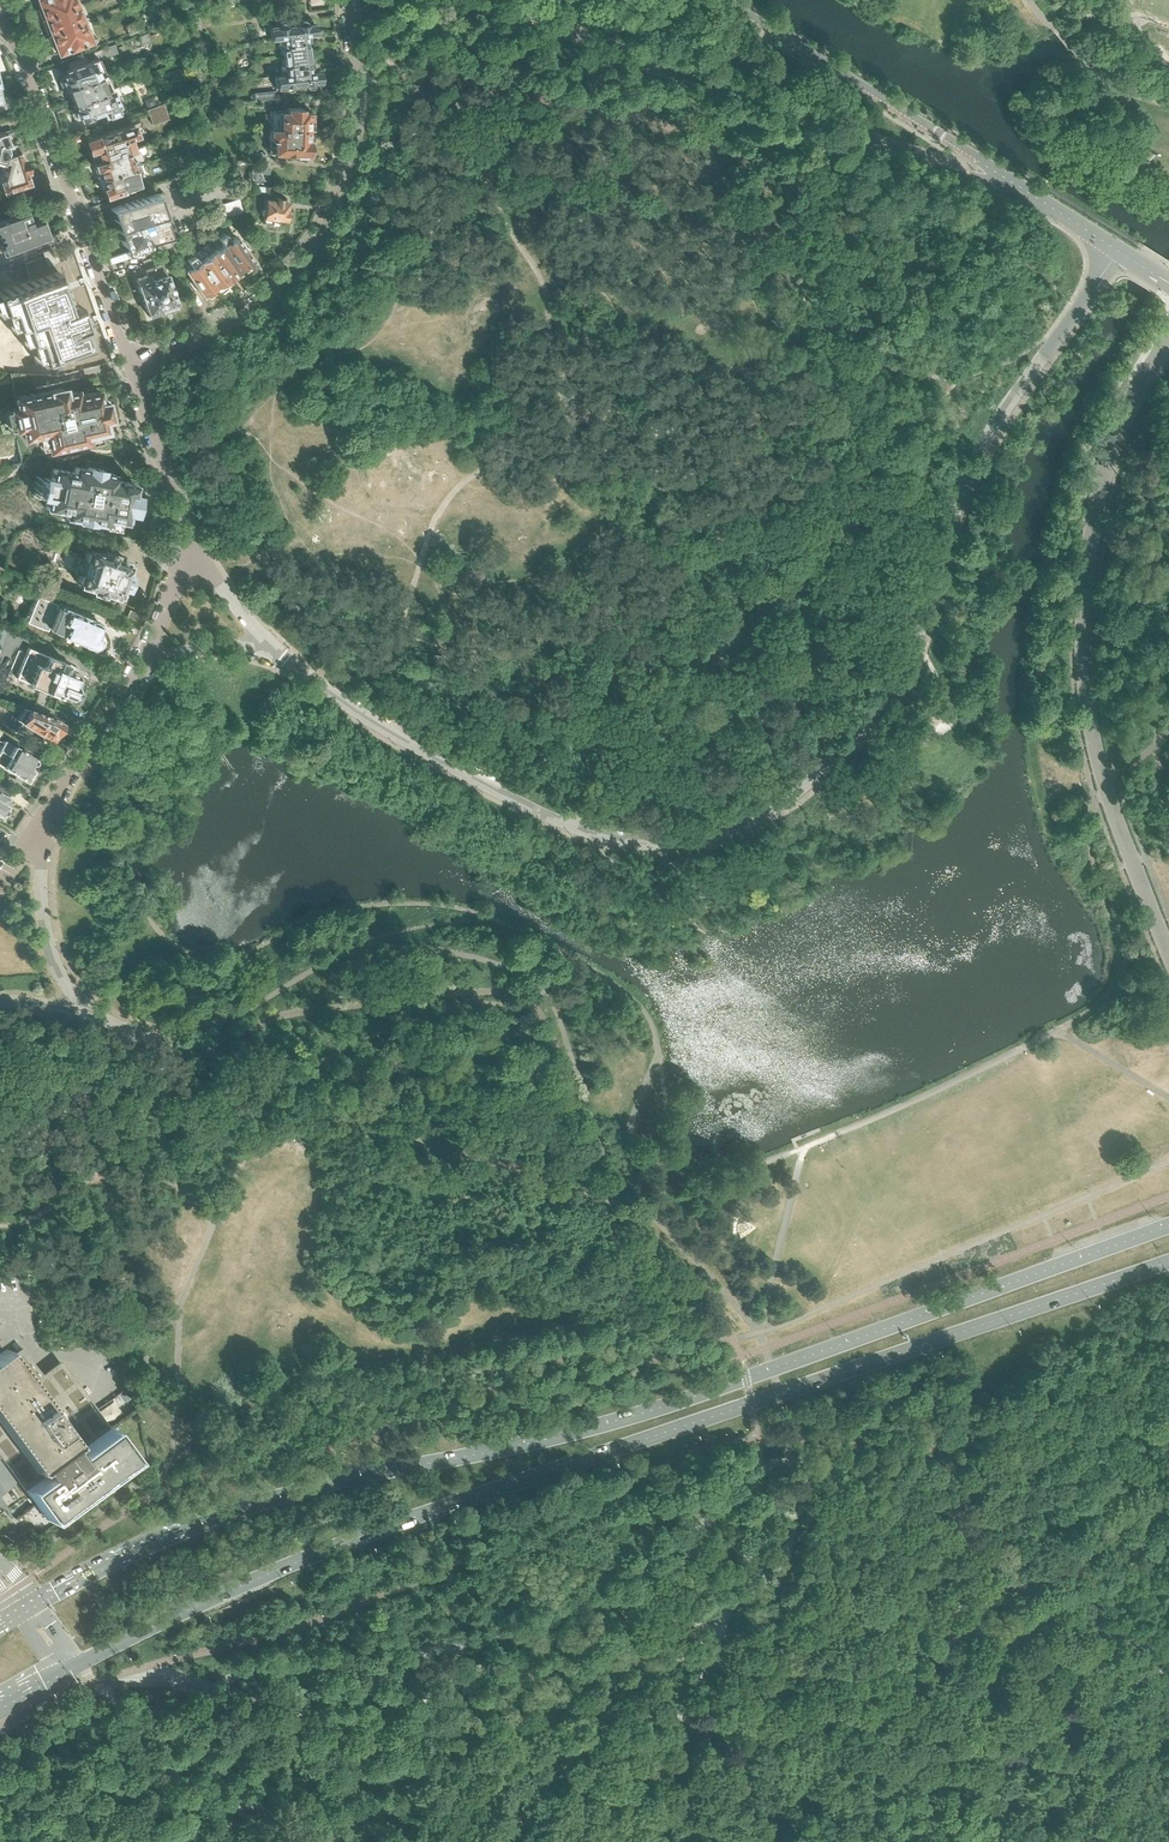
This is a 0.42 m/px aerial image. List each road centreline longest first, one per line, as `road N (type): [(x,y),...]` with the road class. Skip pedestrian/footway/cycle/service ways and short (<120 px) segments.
road 1 (residential): [(266,645),(383,727),(574,826),(643,844),(741,825),(795,794),(900,685),(983,447),(1120,250)]
road 2 (primary): [(1168,1226),(676,1405),(323,1484),(218,1518),(38,1606)]
road 3 (primary): [(74,1665),(343,1543),(1168,1259)]
road 4 (residential): [(1168,951),(1105,782),(1084,633),(1109,457),(1125,409),(1168,336)]
road 5 (residential): [(492,0),(700,88),(1000,190),(1026,188)]
road 6 (residential): [(132,367),(261,298),(330,214),(355,135),(347,0)]
road 7 (residential): [(132,367),(2,11)]
road 8 (residential): [(1026,188),(726,0)]
road 9 (residential): [(0,880),(148,660)]
road 10 (residential): [(184,524),(132,367)]
road 11 (residential): [(184,524),(266,645)]
road 12 (residential): [(148,660),(184,524)]

